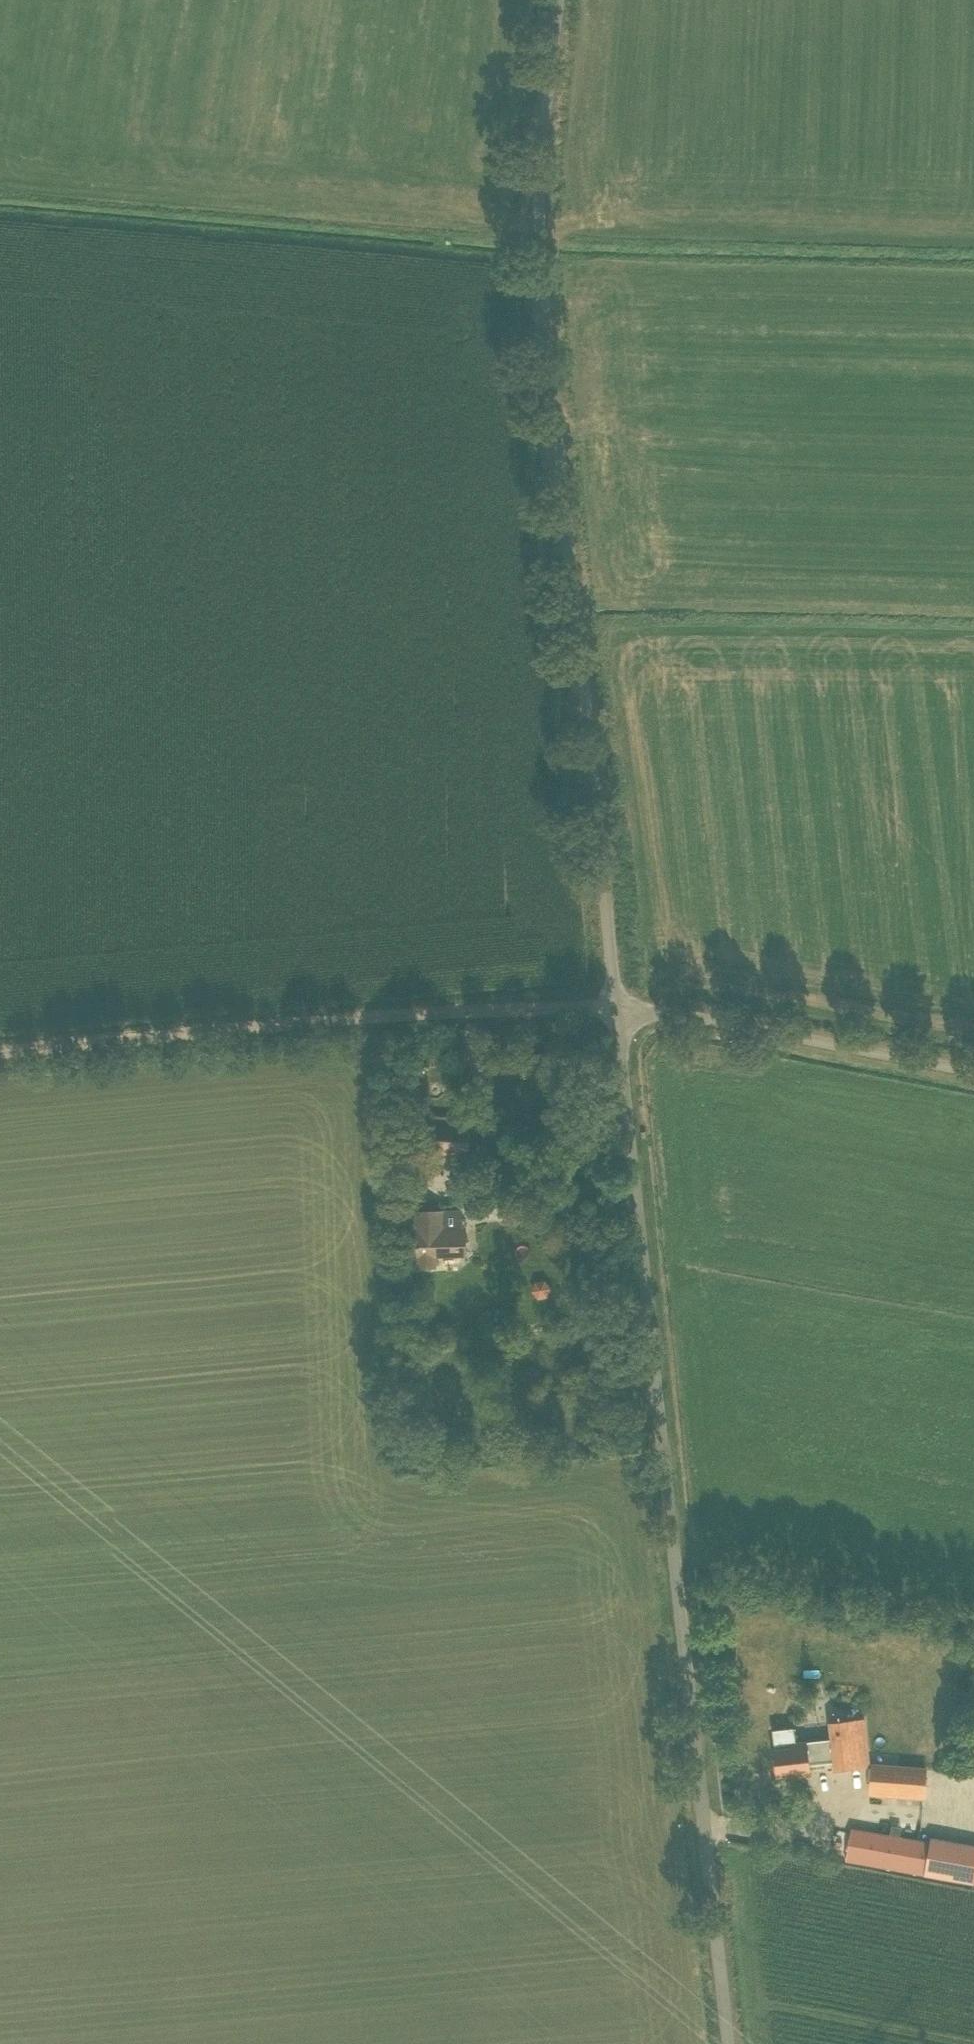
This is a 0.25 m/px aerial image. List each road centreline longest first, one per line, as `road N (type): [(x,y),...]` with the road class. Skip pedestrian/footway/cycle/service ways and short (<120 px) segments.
road 1 (unclassified): [(729,2043),(615,1004)]
road 2 (unclassified): [(615,1004),(552,261),(563,0)]
road 3 (track): [(0,1049),(501,1002),(615,1004)]
road 4 (unclassified): [(973,1076),(615,1004)]

